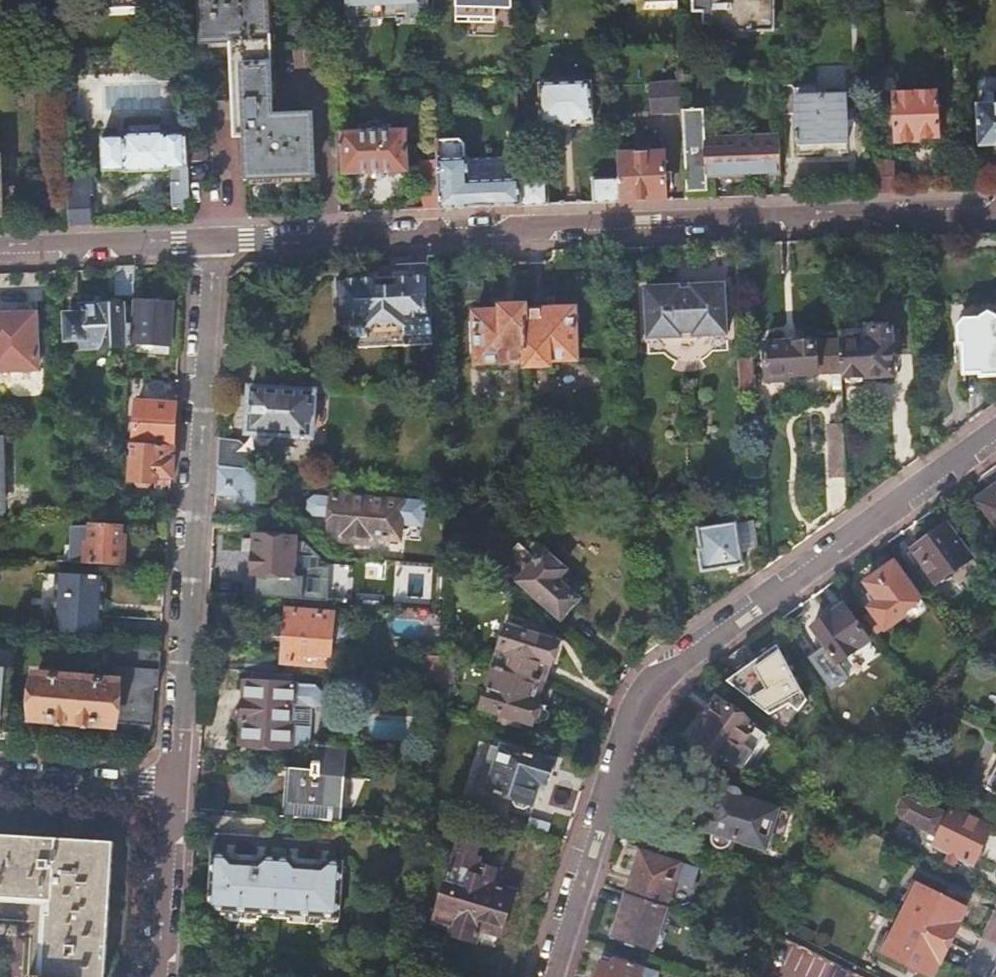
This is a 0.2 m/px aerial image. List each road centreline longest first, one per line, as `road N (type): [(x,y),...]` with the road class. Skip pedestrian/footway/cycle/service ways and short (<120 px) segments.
road 1 (residential): [(995,214),(201,246)]
road 2 (residential): [(995,438),(647,692),(554,976)]
road 3 (residential): [(173,789),(201,246)]
road 4 (residential): [(201,246),(0,256)]
road 5 (residential): [(161,976),(173,789)]
road 6 (residential): [(173,789),(0,775)]

